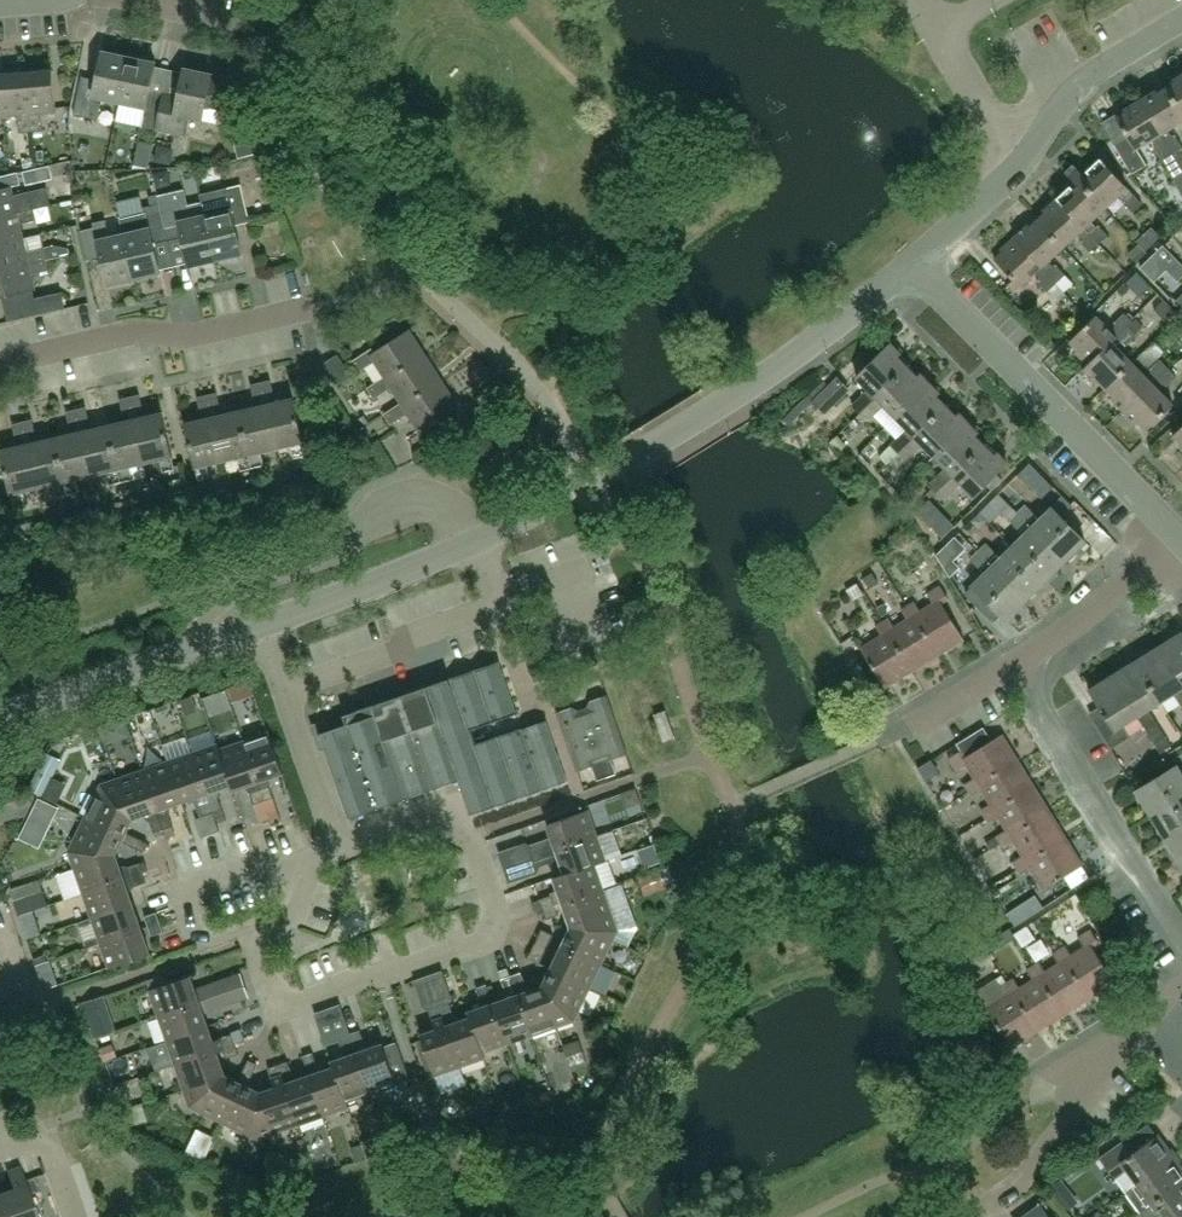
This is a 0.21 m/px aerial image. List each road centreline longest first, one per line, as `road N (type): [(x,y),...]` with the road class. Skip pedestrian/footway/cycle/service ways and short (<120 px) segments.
road 1 (unclassified): [(261,629),(582,490),(742,392),(914,262)]
road 2 (residential): [(339,852),(432,824),(469,838),(498,910),(495,937),(301,1008),(274,1006),(261,970),(279,929)]
road 3 (unclassified): [(1173,538),(914,262)]
road 4 (unclassified): [(914,262),(1015,173),(1071,95),(1181,20)]
road 5 (residential): [(0,364),(141,334),(198,336),(324,307)]
road 6 (residential): [(1181,935),(1015,664)]
road 7 (residential): [(279,929),(193,950),(176,896),(310,860)]
road 8 (unclassified): [(0,720),(261,629)]
road 9 (residential): [(971,1216),(1026,1177),(1154,1012)]
road 10 (residential): [(339,852),(261,629)]
road 11 (residential): [(1015,664),(1070,629),(1173,538)]
road 12 (residential): [(887,735),(1015,664)]
road 13 (residential): [(73,1216),(43,1134),(0,1149)]

